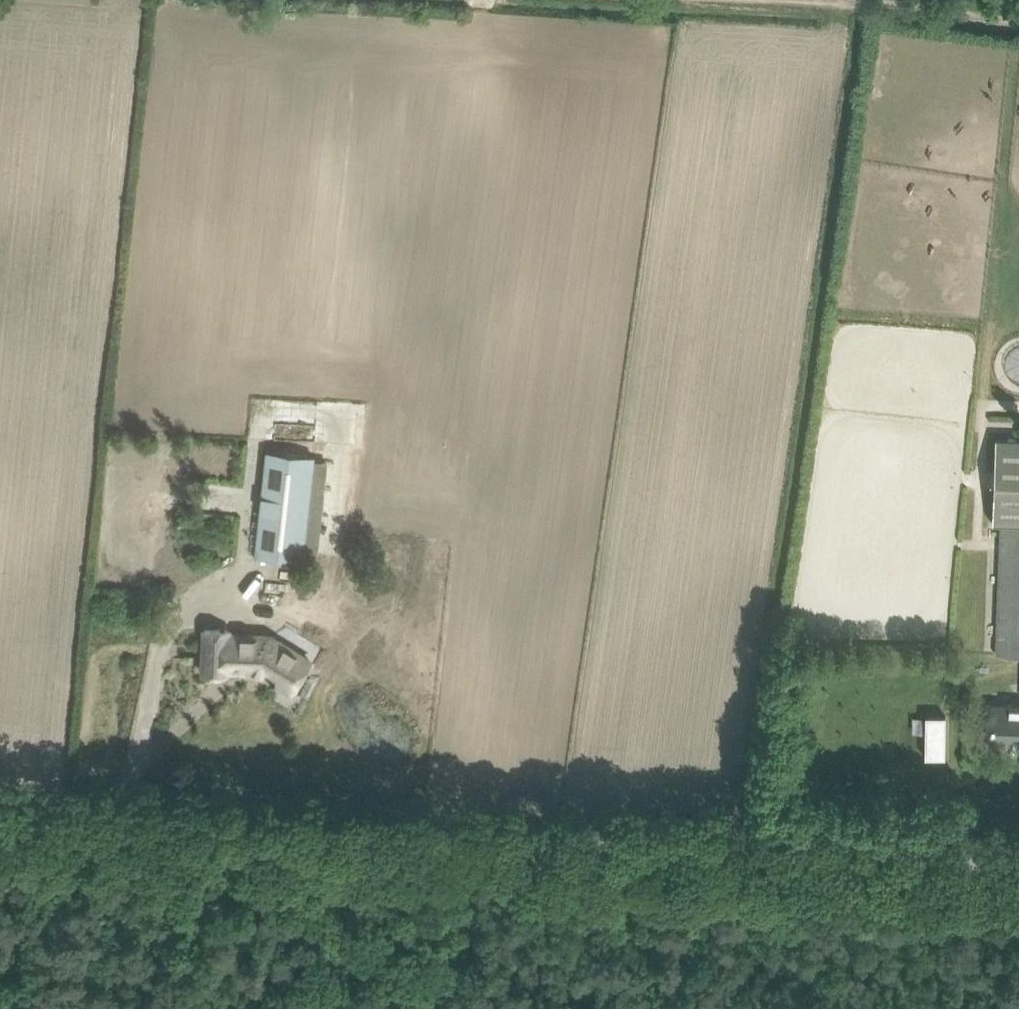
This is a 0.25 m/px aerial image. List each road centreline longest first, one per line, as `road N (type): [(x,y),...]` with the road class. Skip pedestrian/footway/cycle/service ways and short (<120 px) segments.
road 1 (unclassified): [(1018,862),(0,818)]
road 2 (track): [(639,0),(1018,23)]

